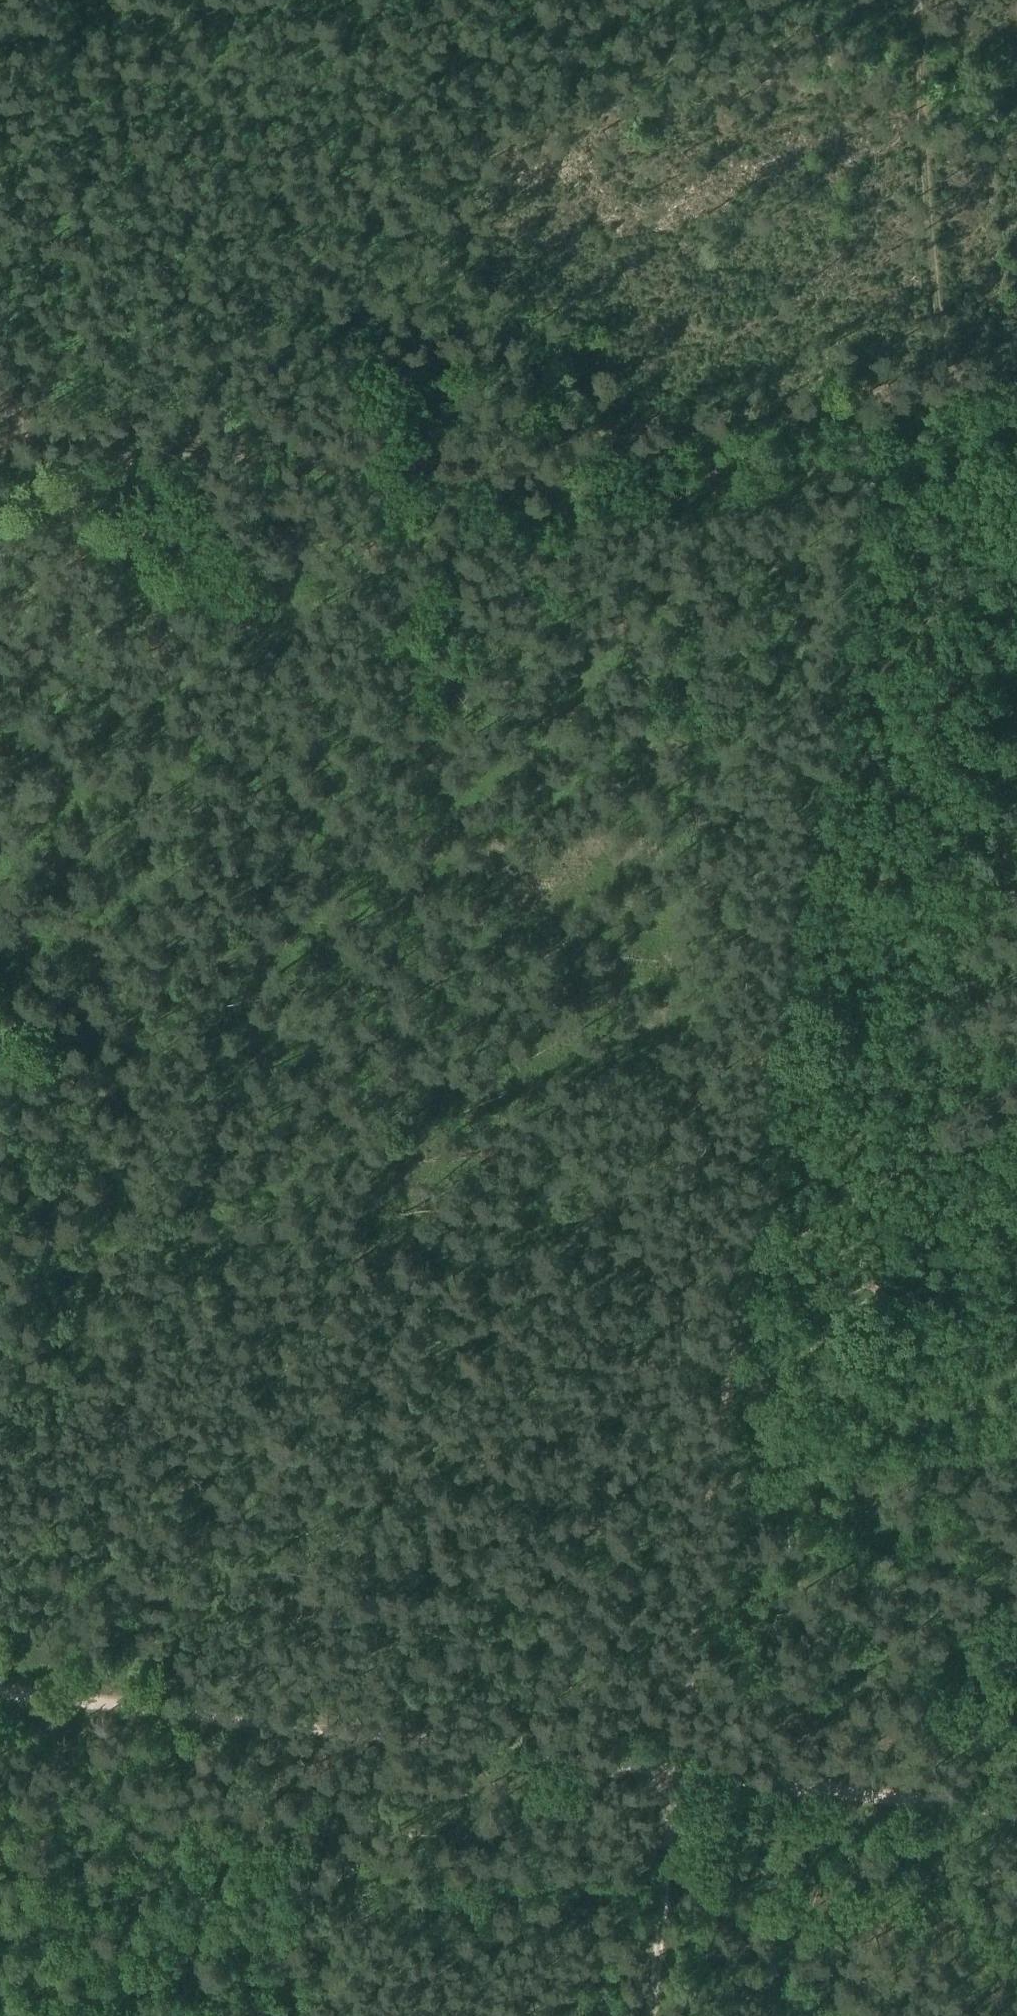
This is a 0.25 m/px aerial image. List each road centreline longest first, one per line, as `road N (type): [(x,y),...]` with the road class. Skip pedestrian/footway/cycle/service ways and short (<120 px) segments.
road 1 (track): [(676,1772),(0,1694)]
road 2 (track): [(676,1772),(1016,1815)]
road 3 (track): [(642,2015),(676,1772)]

